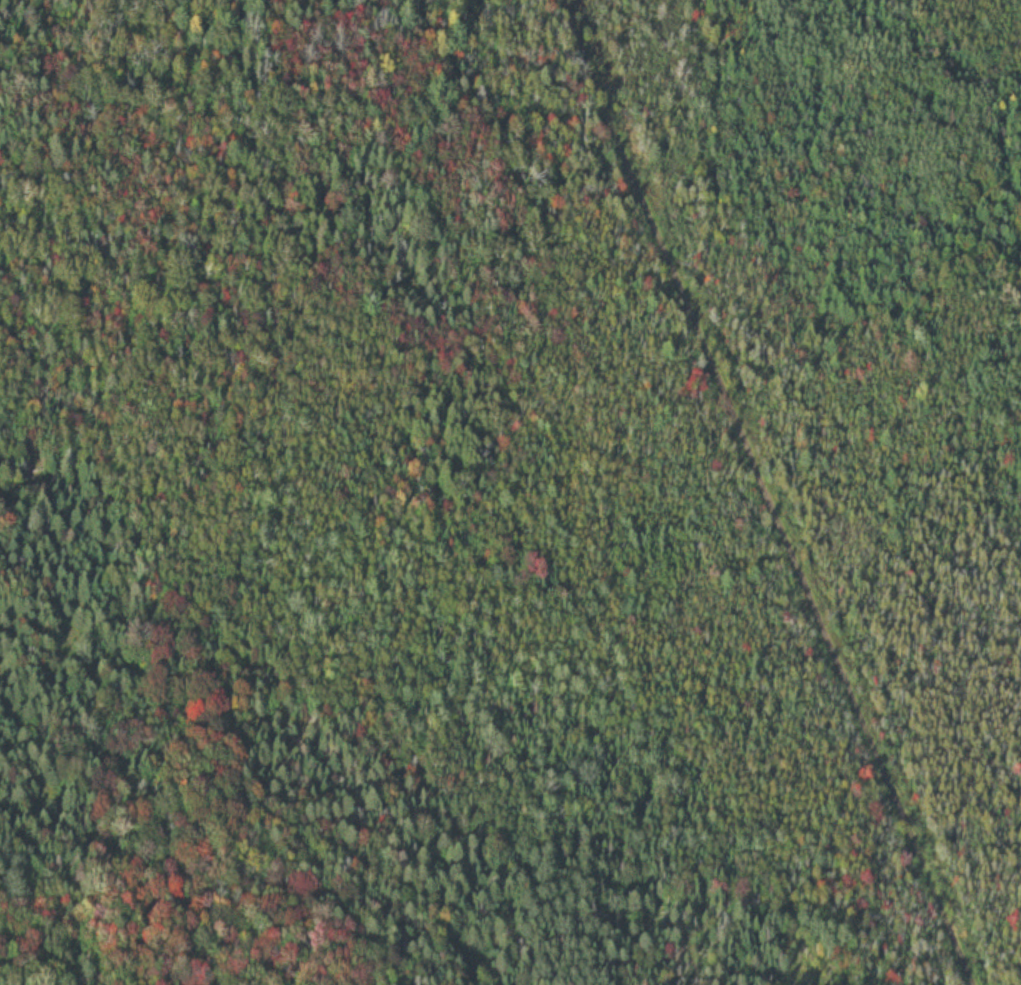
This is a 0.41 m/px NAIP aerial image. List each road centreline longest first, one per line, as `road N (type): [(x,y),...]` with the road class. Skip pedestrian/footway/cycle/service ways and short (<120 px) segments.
road 1 (track): [(974,984),(566,0)]

